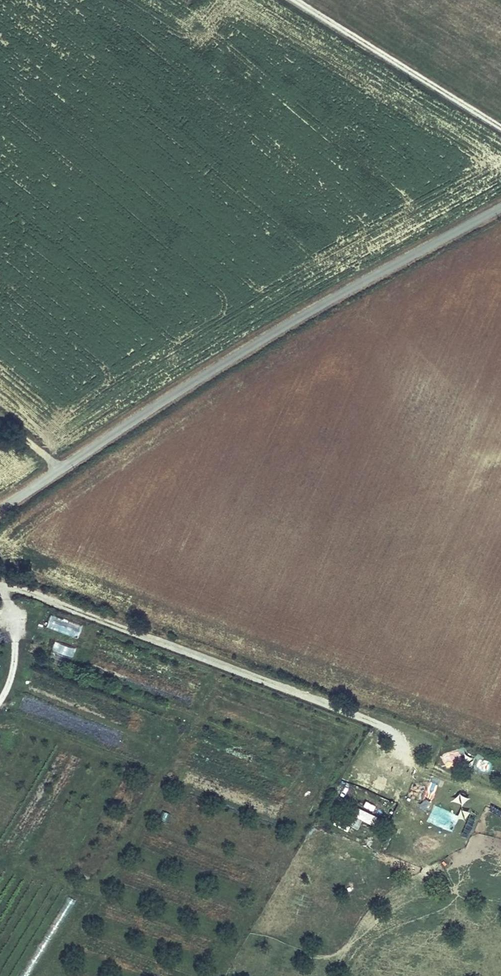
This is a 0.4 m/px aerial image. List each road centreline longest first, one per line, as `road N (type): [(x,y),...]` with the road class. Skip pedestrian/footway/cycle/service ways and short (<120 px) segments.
road 1 (tertiary): [(500,205),(60,468)]

